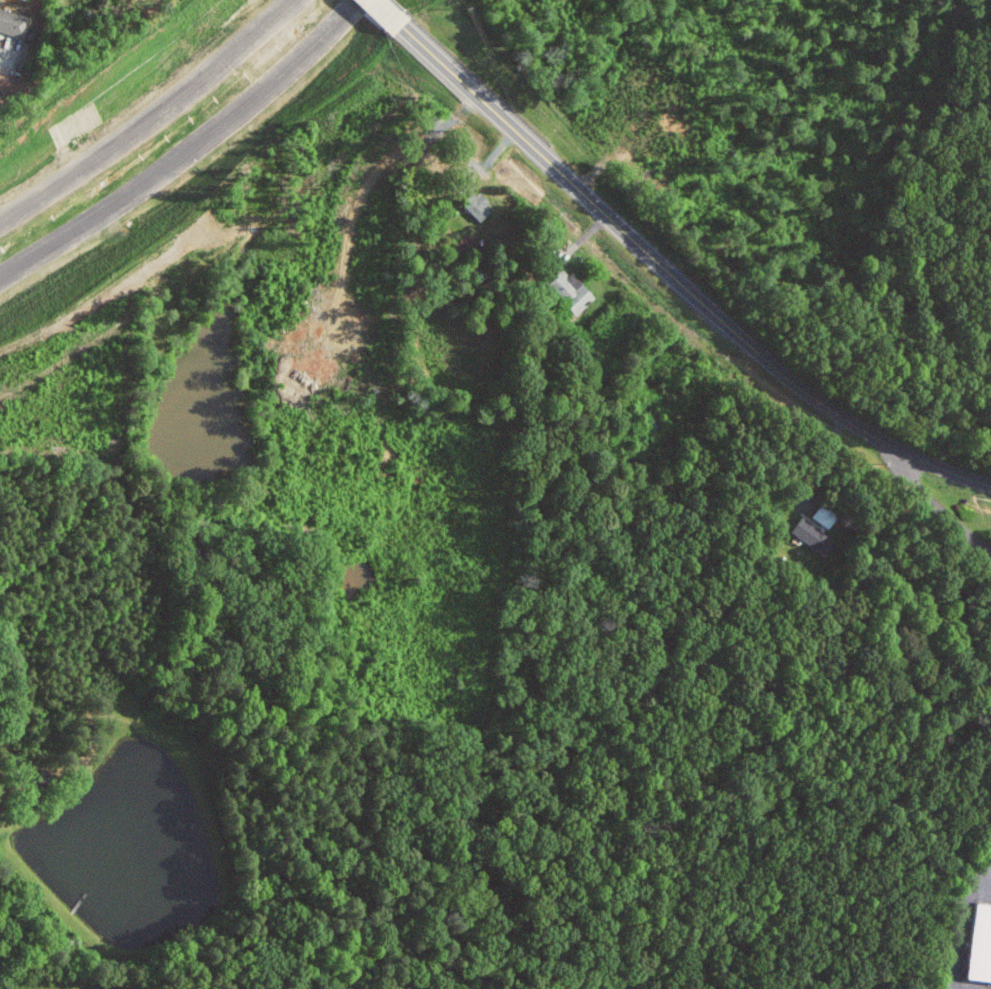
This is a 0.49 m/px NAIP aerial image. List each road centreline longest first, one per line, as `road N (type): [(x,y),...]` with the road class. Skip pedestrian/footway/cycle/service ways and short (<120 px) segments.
road 1 (tertiary): [(990,486),(901,451),(792,382),(395,20)]
road 2 (motorway): [(0,276),(222,126),(360,0)]
road 3 (motorway): [(298,0),(157,120),(0,226)]

